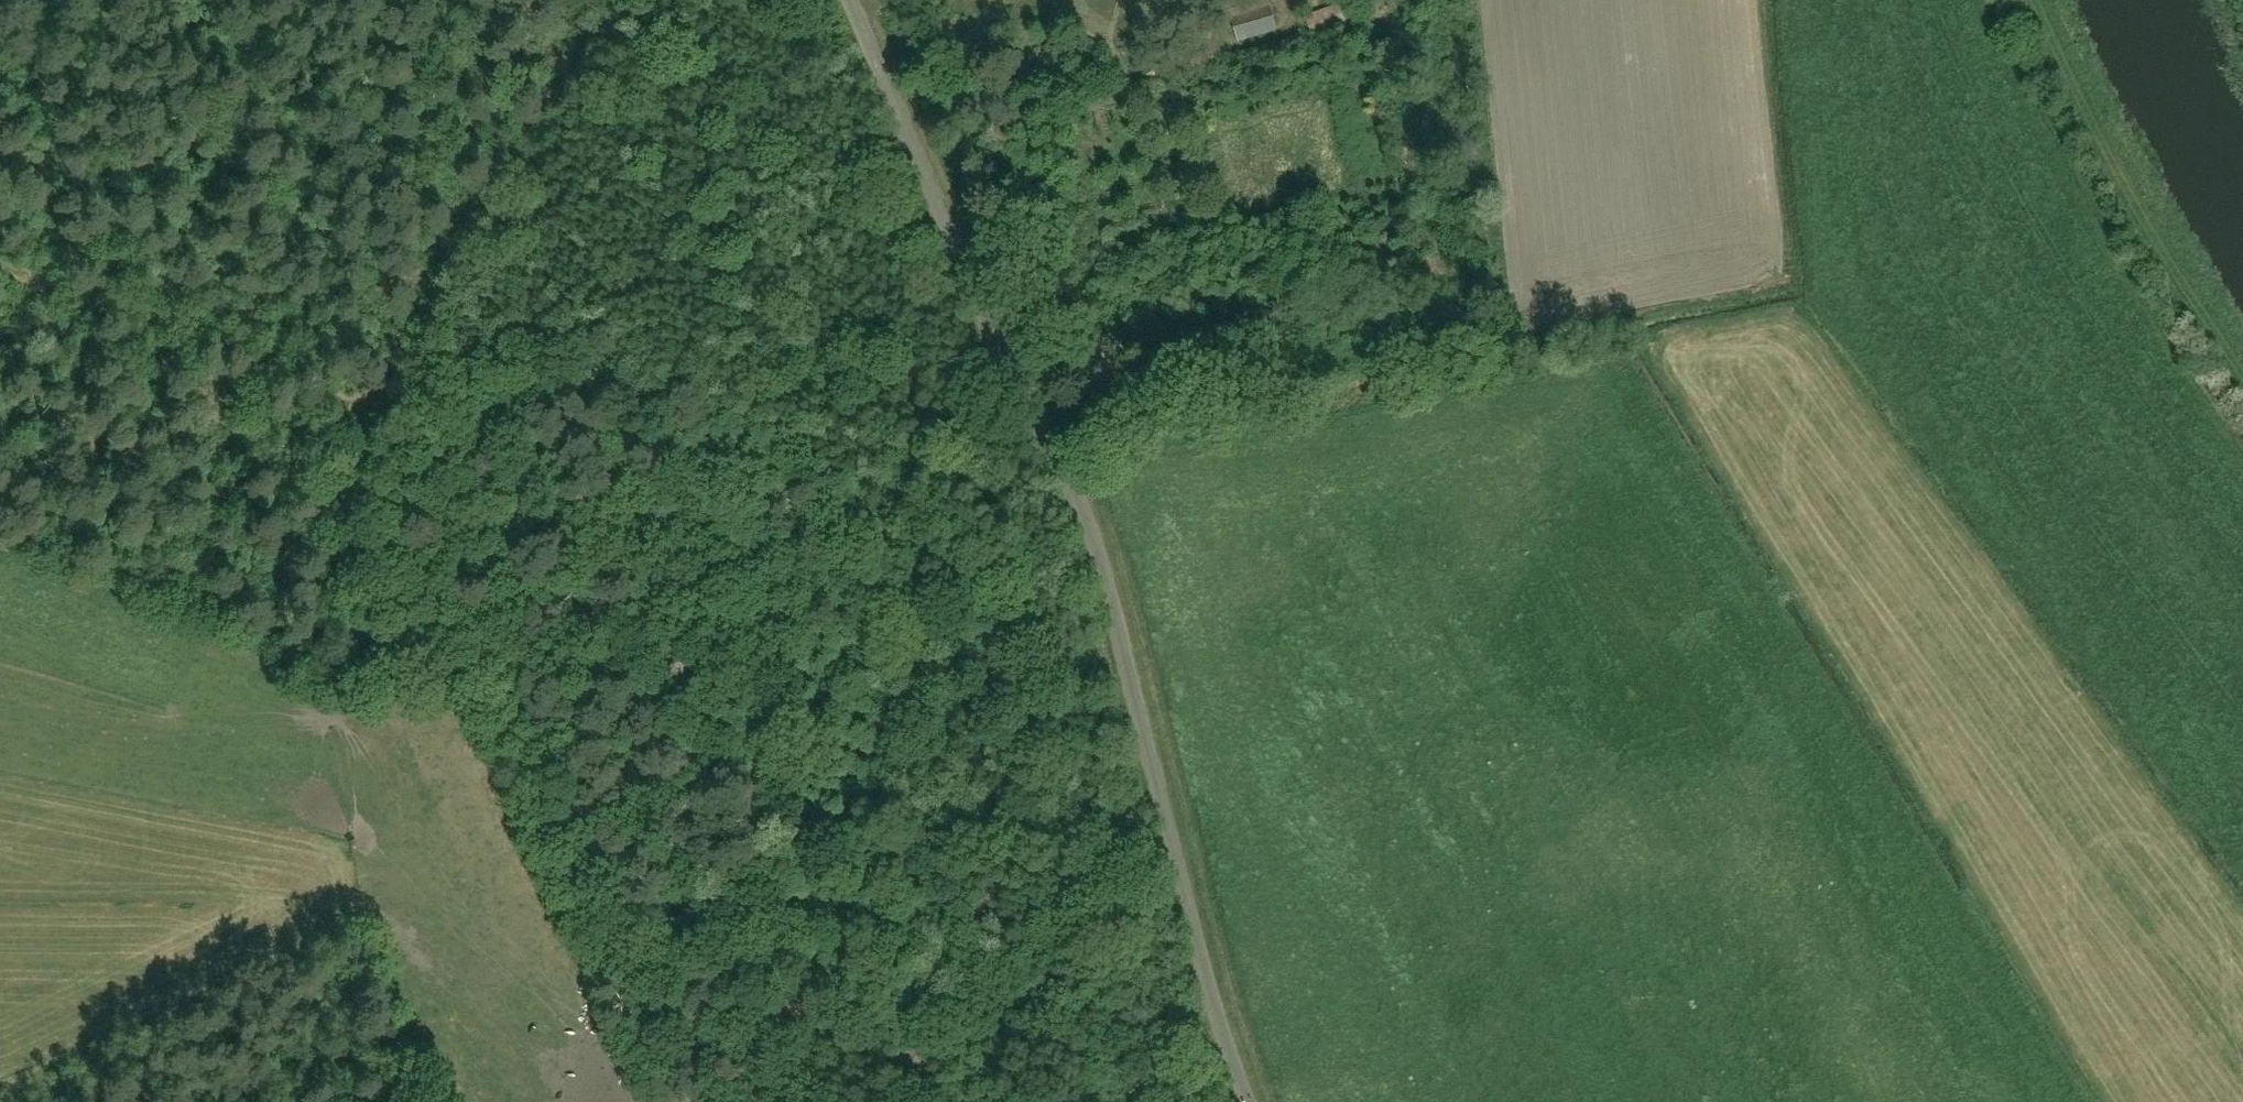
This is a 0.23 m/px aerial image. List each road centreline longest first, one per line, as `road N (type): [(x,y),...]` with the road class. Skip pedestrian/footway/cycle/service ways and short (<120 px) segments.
road 1 (unclassified): [(1248,1101),(1208,979),(1100,559),(979,308),(849,0)]

